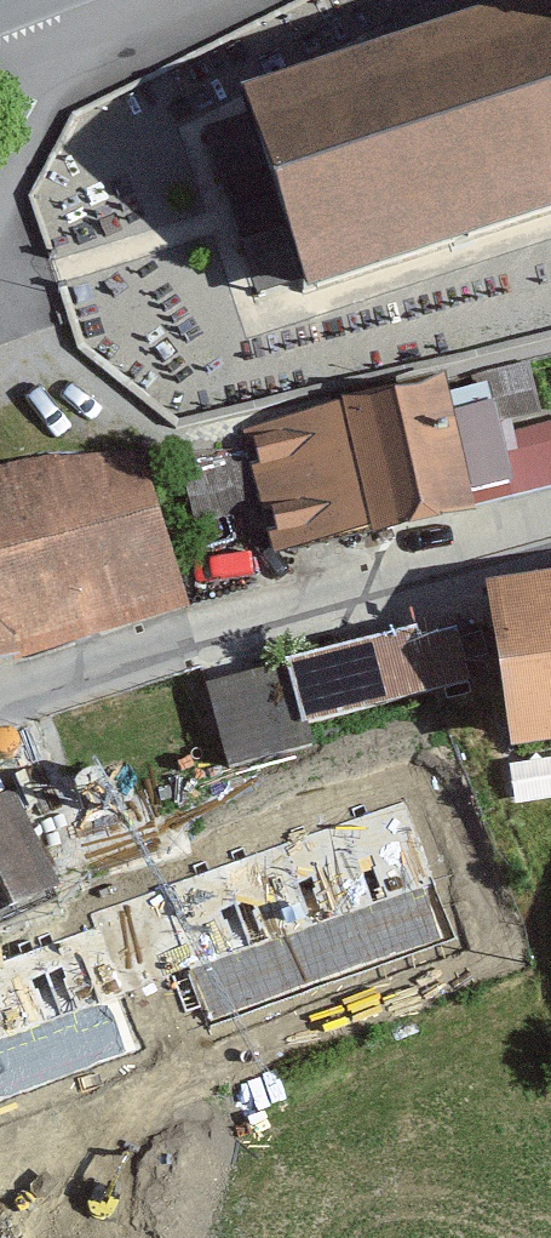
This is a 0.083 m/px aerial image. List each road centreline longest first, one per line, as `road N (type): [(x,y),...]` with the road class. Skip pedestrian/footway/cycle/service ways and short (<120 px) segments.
road 1 (residential): [(550,552),(0,710)]
road 2 (unclassified): [(0,179),(32,90),(25,0)]

